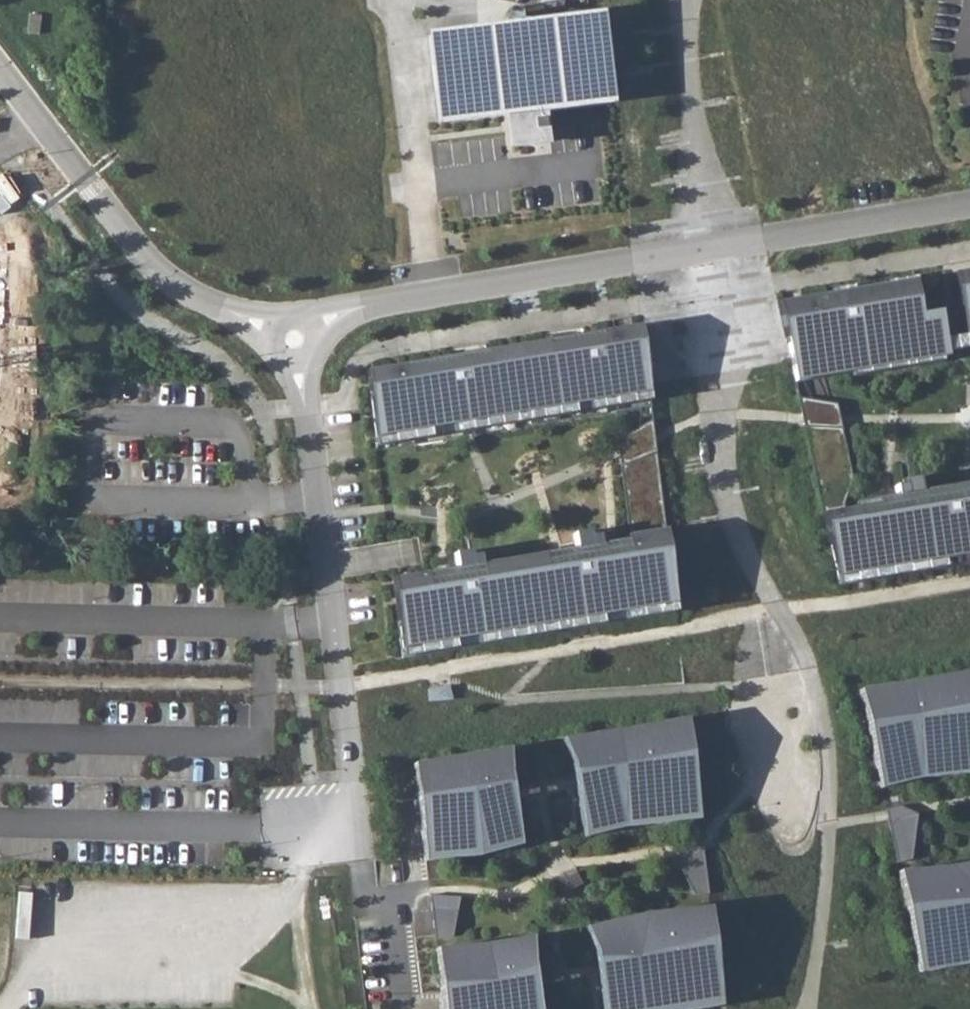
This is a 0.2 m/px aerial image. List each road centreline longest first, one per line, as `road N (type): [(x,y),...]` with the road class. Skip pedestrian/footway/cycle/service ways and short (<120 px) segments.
road 1 (residential): [(969,205),(364,306),(295,340)]
road 2 (residential): [(295,340),(358,856)]
road 3 (residential): [(295,340),(180,289),(135,248),(32,110)]

